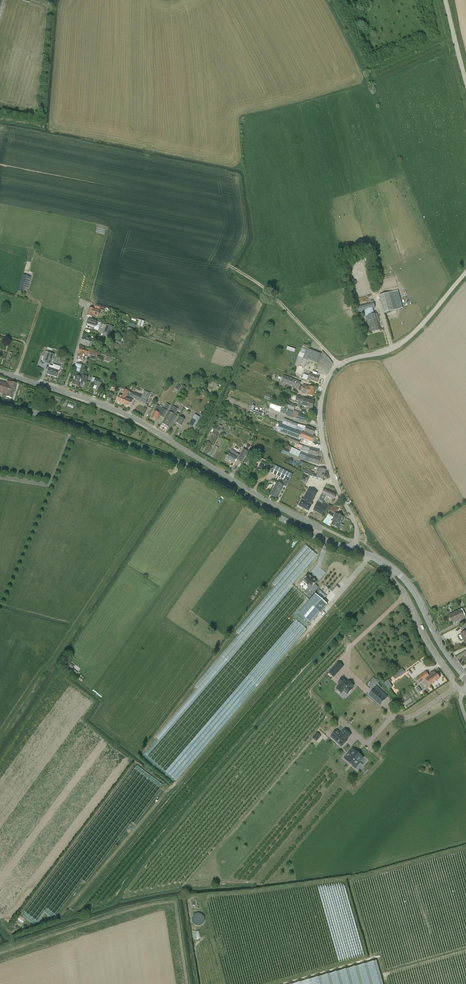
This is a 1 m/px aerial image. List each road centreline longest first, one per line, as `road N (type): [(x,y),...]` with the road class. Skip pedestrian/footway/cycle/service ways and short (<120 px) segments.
road 1 (unclassified): [(355,550),(354,524),(321,450),(322,384),(339,364),(405,341),(465,272)]
road 2 (tertiary): [(317,537),(186,464),(0,404)]
road 3 (unclassified): [(317,537),(319,527),(132,418),(65,392)]
road 4 (track): [(339,364),(231,267)]
road 5 (residential): [(391,569),(426,643),(462,690)]
road 6 (tertiary): [(465,680),(391,569)]

